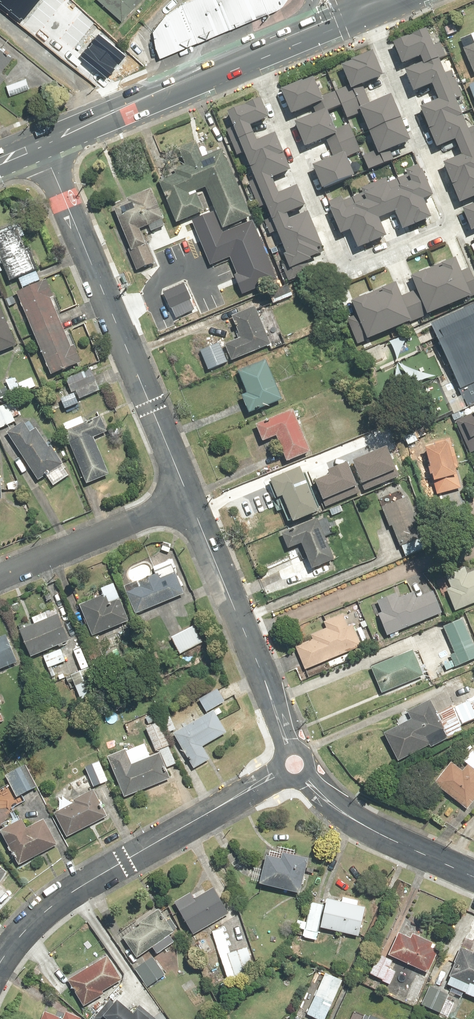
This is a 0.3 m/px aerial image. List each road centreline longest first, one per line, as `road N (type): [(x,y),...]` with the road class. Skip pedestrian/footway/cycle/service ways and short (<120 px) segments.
road 1 (residential): [(372,5),(451,213),(445,229),(361,263),(338,256),(249,56)]
road 2 (residential): [(188,497),(42,144)]
road 3 (residential): [(281,771),(44,912),(0,965)]
road 4 (residential): [(247,636),(473,539)]
road 5 (residential): [(0,575),(188,497)]
road 6 (primary): [(226,65),(42,144)]
road 7 (residential): [(473,878),(359,822),(309,776)]
road 8 (residential): [(247,636),(188,497)]

